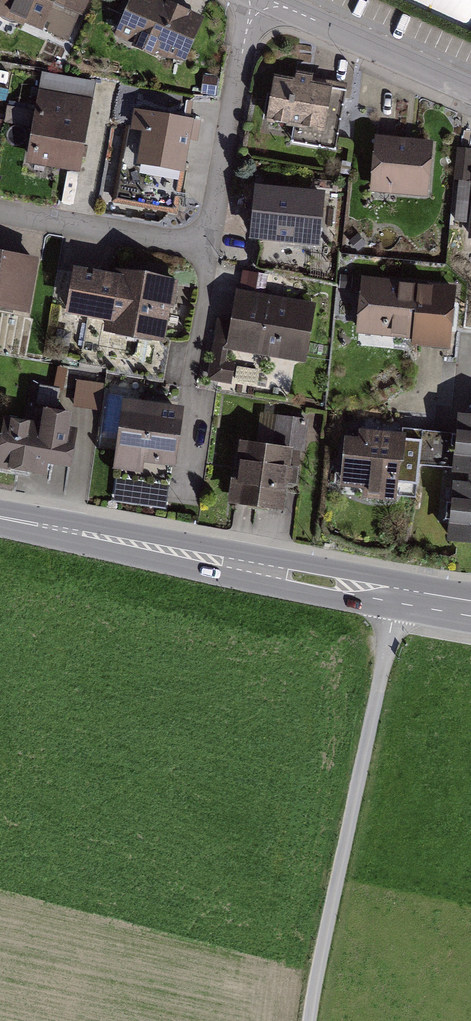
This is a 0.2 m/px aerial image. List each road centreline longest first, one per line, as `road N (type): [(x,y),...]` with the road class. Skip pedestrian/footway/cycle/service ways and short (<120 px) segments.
road 1 (secondary): [(470,607),(0,520)]
road 2 (track): [(399,594),(308,1020)]
road 3 (residential): [(252,0),(197,249)]
road 4 (unclassified): [(263,0),(470,90)]
road 5 (residential): [(0,202),(197,249)]
road 6 (residential): [(197,249),(182,401)]

